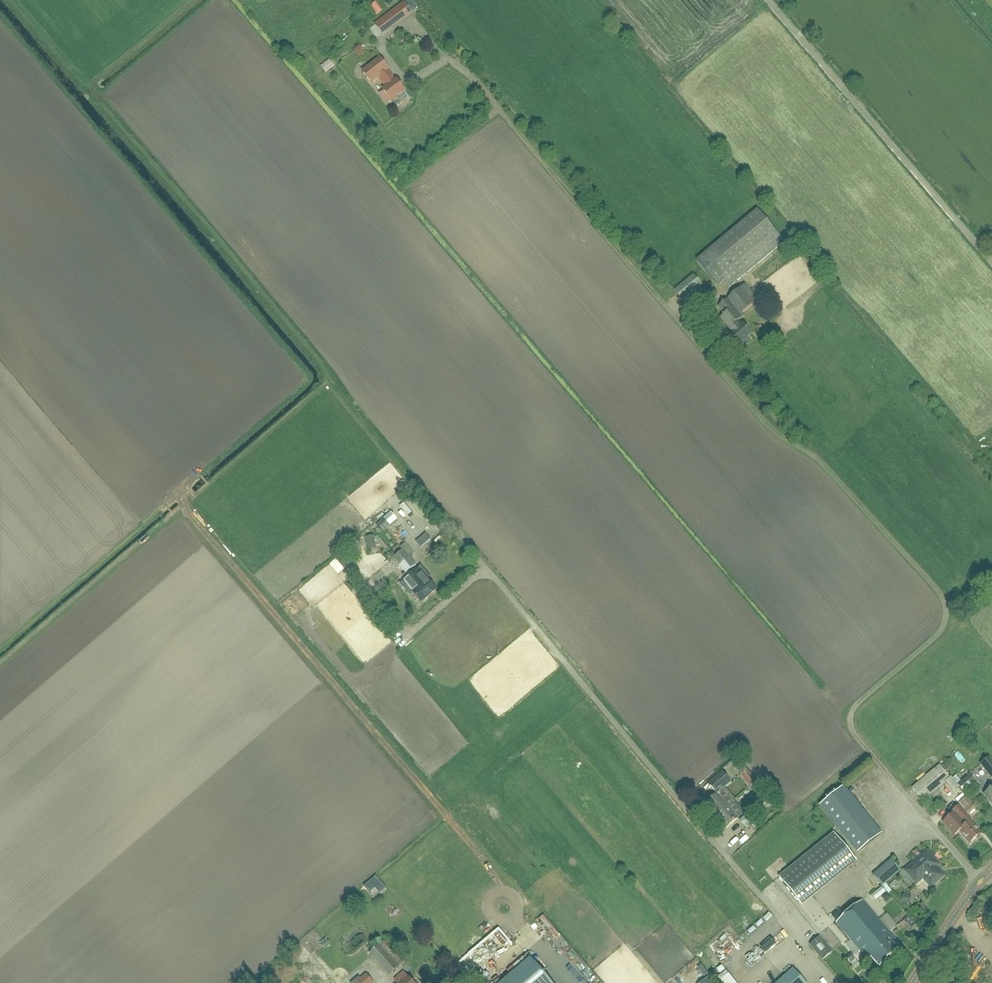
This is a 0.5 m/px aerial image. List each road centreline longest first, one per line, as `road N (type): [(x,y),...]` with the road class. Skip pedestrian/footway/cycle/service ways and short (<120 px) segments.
road 1 (unclassified): [(980,881),(851,726),(855,707),(940,632),(940,594),(816,458),(761,418),(500,111)]
road 2 (unclassified): [(991,262),(767,0)]
road 3 (track): [(445,520),(326,380)]
road 4 (tertiary): [(913,982),(980,881)]

